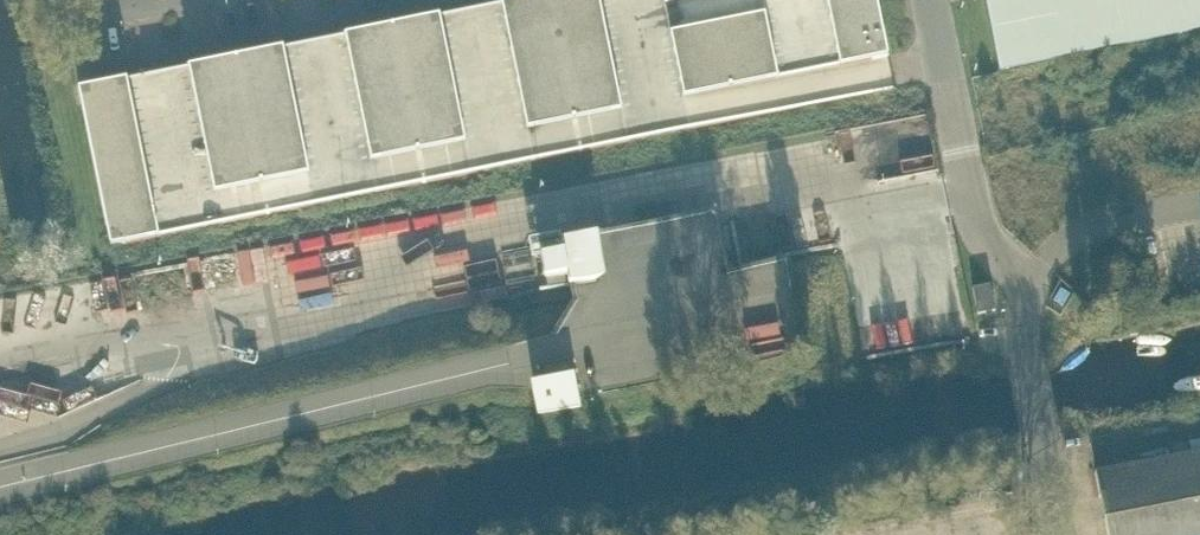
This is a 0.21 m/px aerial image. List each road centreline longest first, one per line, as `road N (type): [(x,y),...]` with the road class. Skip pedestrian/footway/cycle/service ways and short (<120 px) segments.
road 1 (residential): [(1034,285),(980,226),(935,0)]
road 2 (unclassified): [(1063,534),(1025,351),(1022,315),(1034,285)]
road 3 (unclassified): [(1034,285),(1094,228),(1199,204)]

